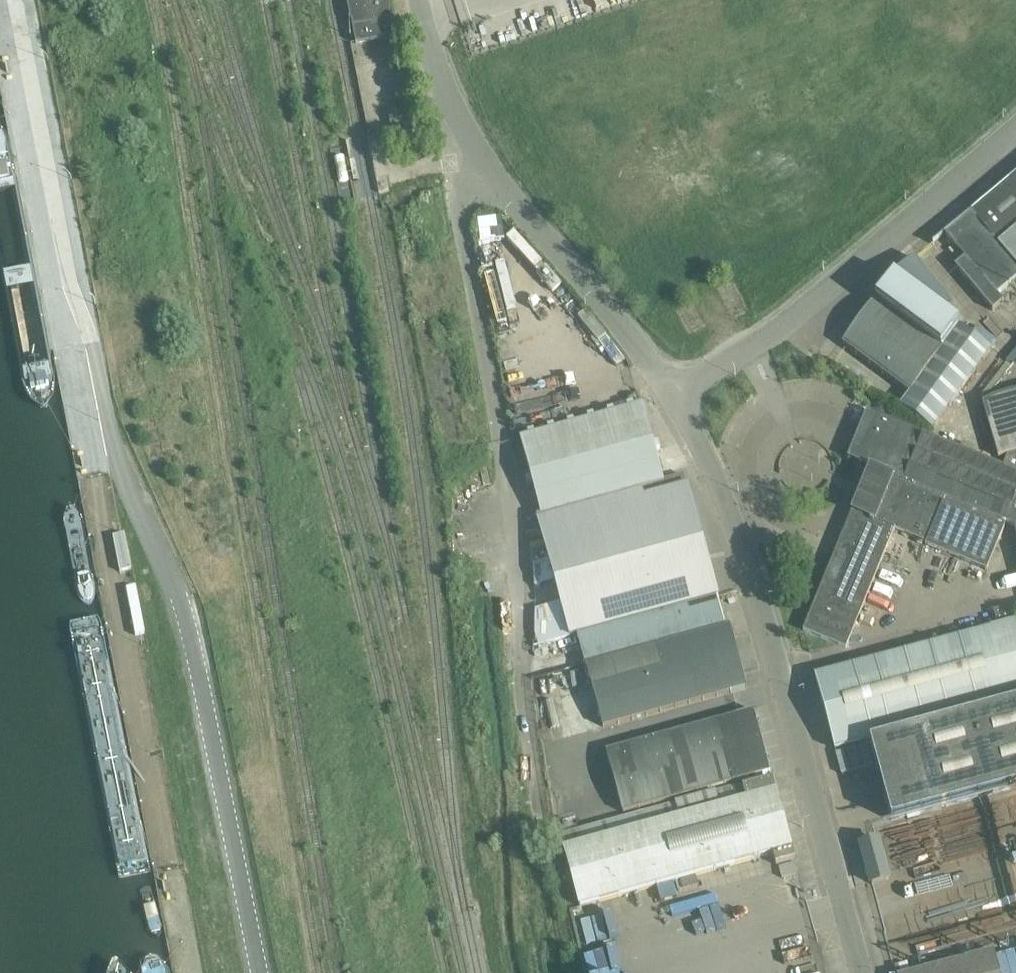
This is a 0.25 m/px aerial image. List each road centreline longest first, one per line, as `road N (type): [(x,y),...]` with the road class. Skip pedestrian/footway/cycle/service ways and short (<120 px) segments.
road 1 (unclassified): [(258,972),(187,619),(120,466),(95,348),(67,289)]
road 2 (unclassified): [(67,289),(196,972)]
road 3 (residential): [(540,815),(511,509),(454,222),(451,128)]
road 4 (residential): [(858,972),(718,480),(677,393)]
road 5 (residential): [(677,393),(765,338),(1015,129)]
road 6 (residential): [(677,393),(451,128)]
road 7 (unclassified): [(67,289),(12,0)]
road 8 (residential): [(451,128),(431,0)]

